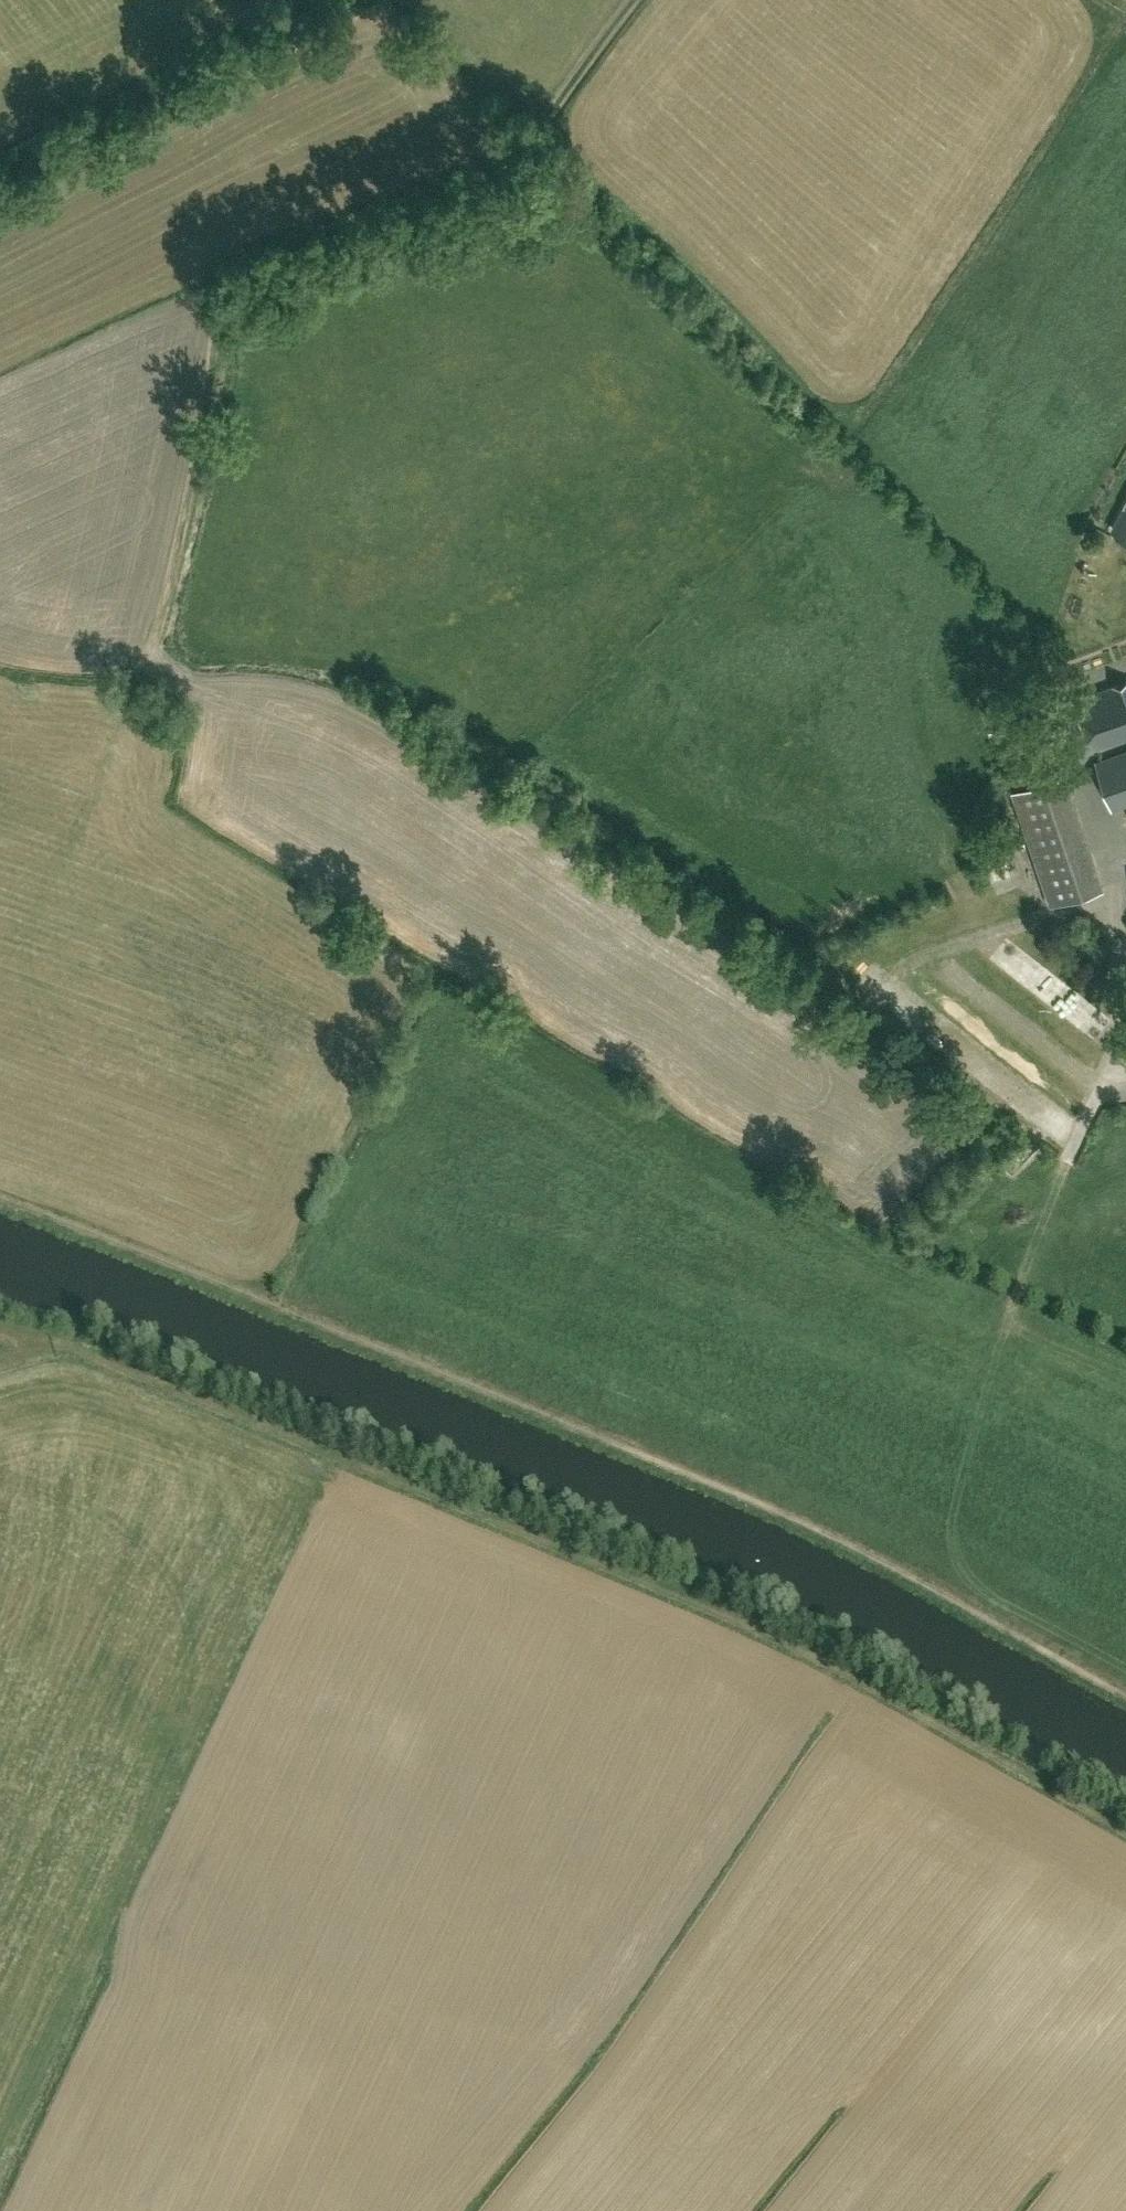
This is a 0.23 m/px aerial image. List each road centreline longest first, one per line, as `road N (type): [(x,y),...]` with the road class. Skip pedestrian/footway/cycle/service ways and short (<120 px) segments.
road 1 (track): [(0,1003),(115,722),(158,639),(242,277),(480,180),(544,124),(635,0)]

